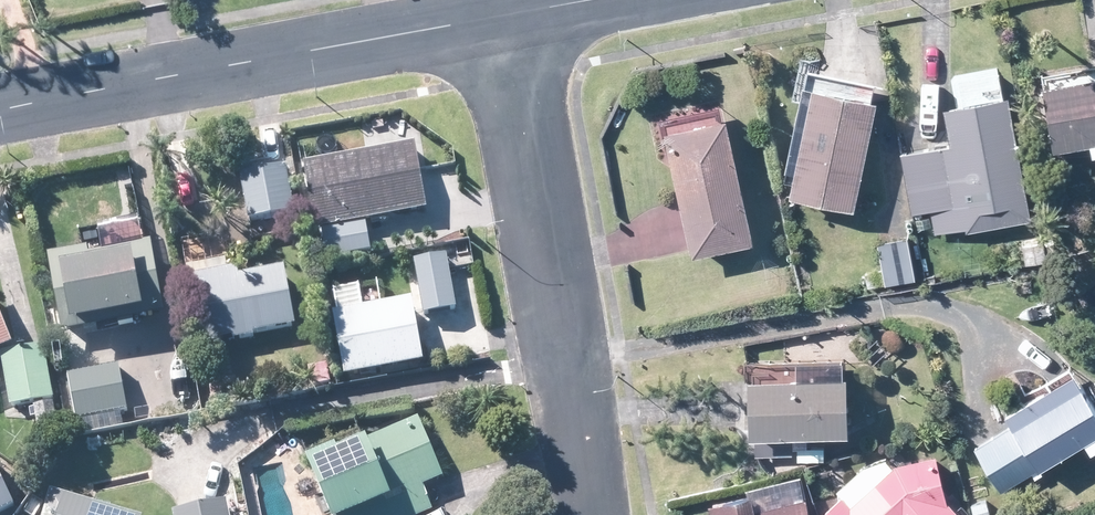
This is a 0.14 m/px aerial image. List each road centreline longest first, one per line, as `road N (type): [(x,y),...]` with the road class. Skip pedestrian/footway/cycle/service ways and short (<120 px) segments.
road 1 (tertiary): [(499,21),(0,111)]
road 2 (residential): [(595,514),(499,21)]

